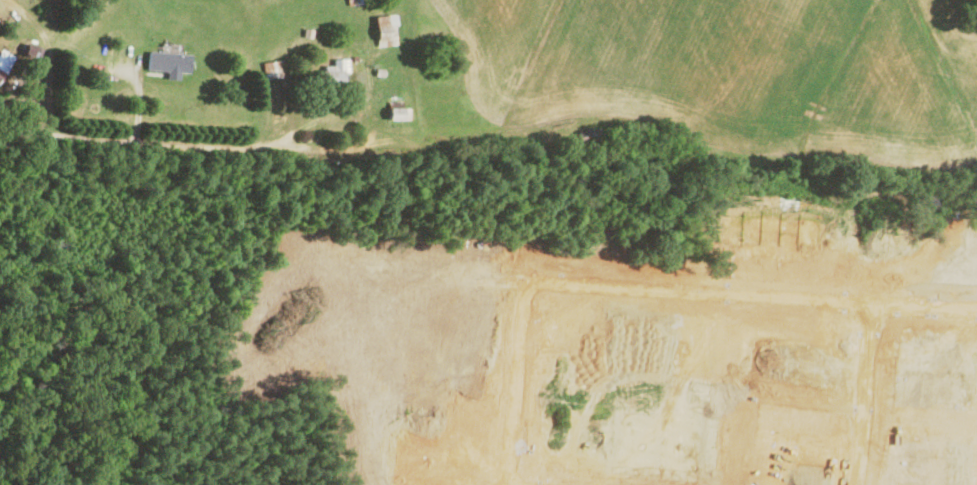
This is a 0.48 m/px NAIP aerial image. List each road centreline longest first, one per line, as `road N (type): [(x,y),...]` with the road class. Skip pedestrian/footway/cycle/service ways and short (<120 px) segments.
road 1 (residential): [(0,128),(528,157)]
road 2 (residential): [(571,283),(976,314)]
road 3 (residential): [(878,198),(859,484)]

